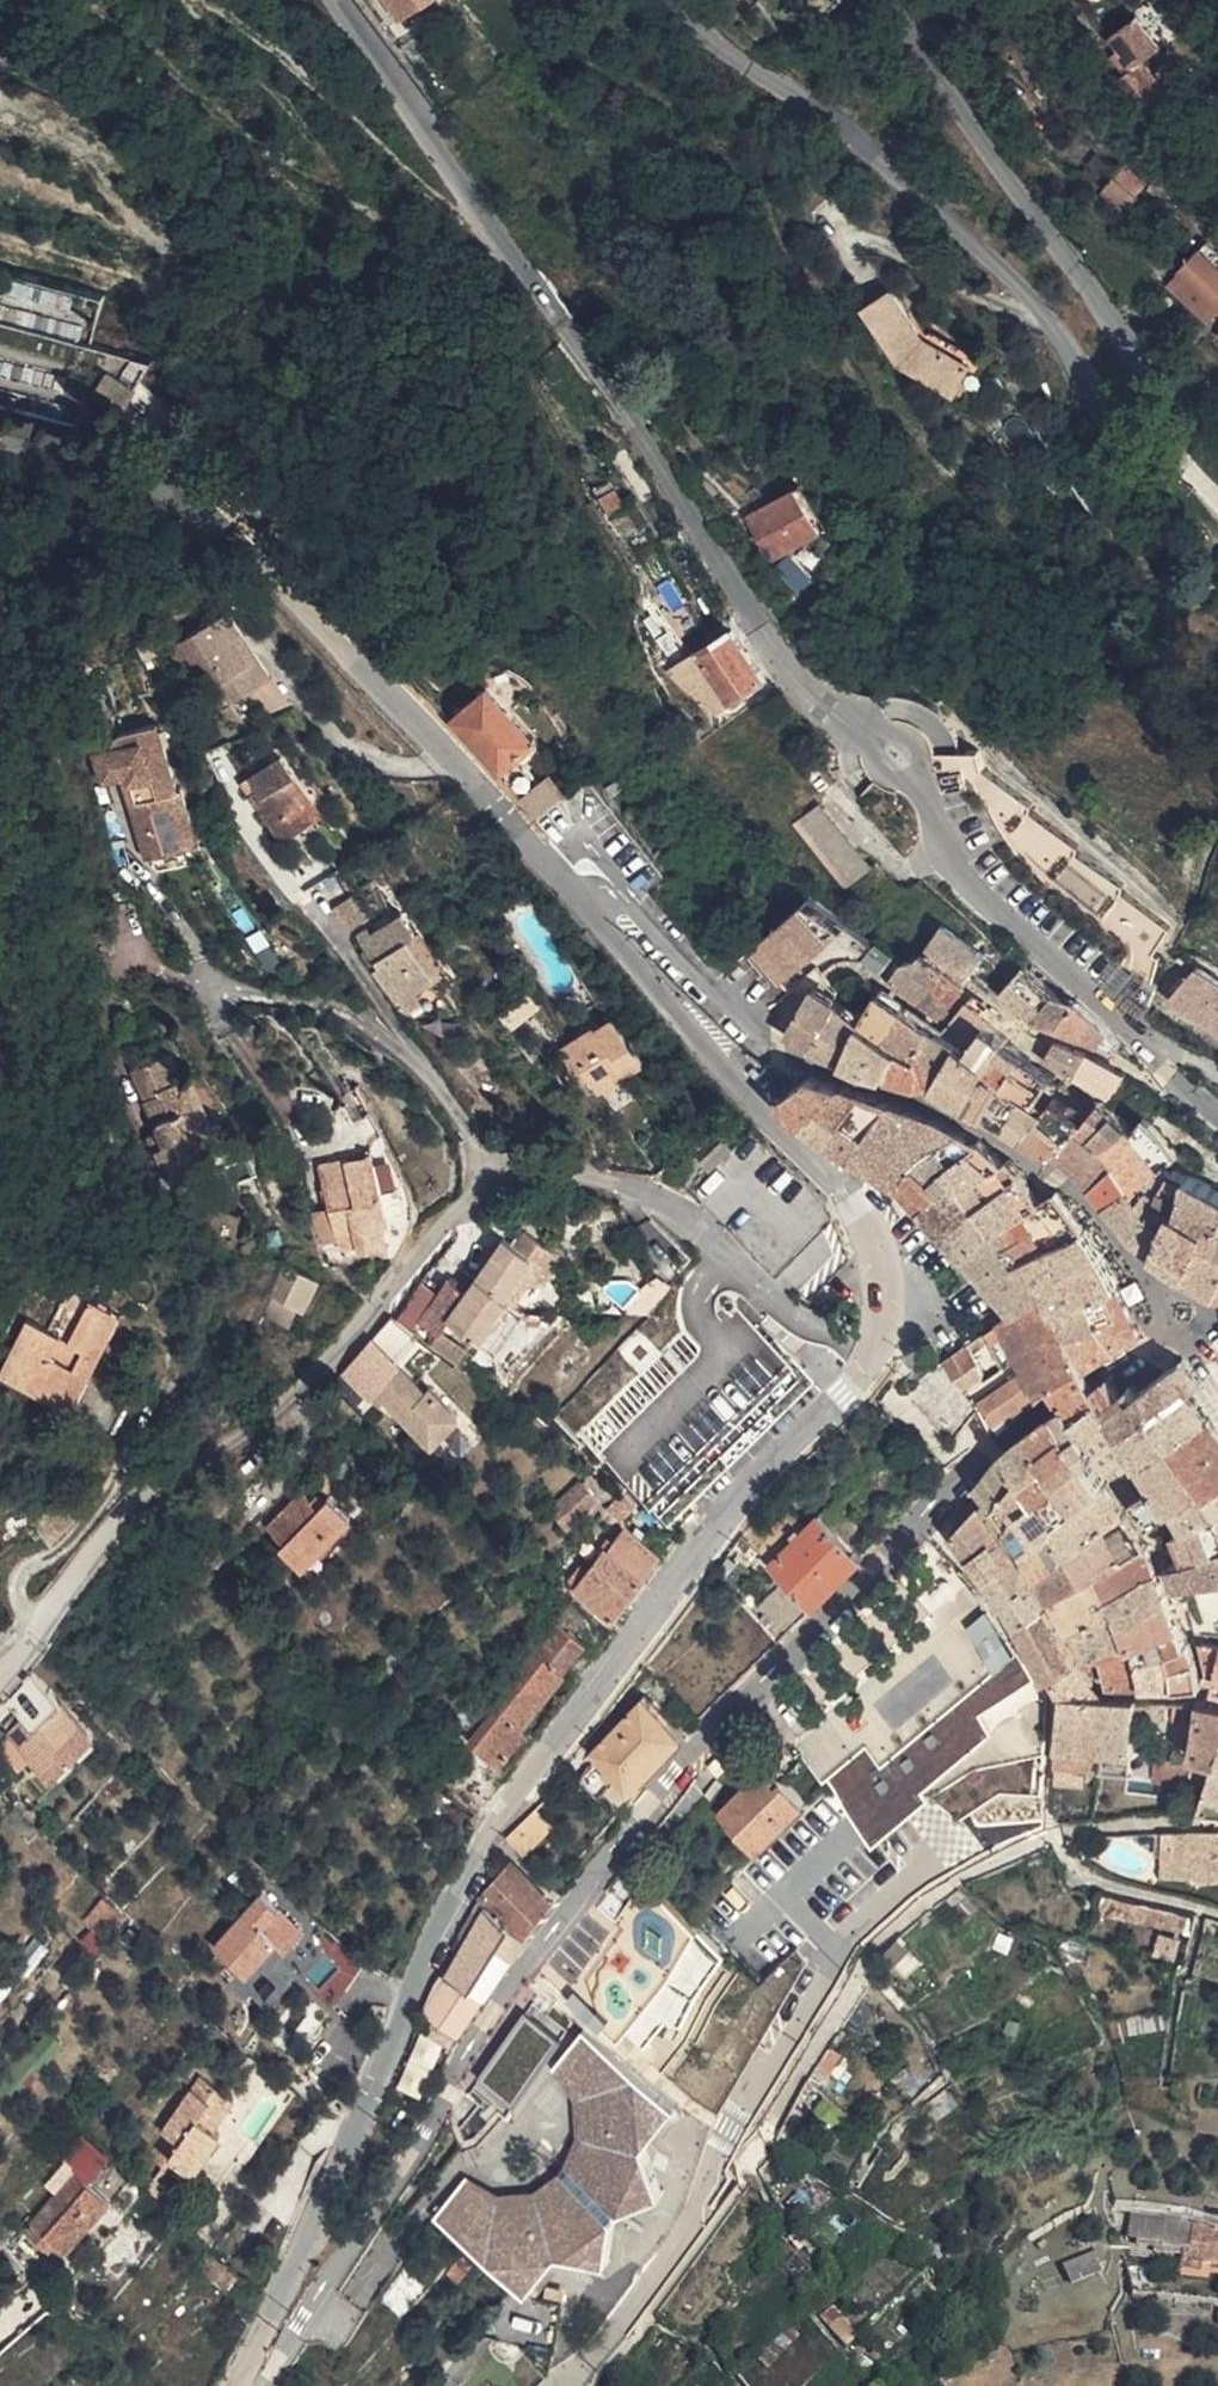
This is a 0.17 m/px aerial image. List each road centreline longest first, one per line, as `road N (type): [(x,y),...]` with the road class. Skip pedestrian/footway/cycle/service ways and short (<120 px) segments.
road 1 (residential): [(239,2383),(269,2381),(365,2213),(431,2122),(524,1964),(675,1774),(973,1458),(1169,1333)]
road 2 (secondary): [(239,2383),(396,2060),(453,1893),(493,1826),(694,1550),(875,1359)]
road 3 (tertiary): [(888,0),(1010,190),(1155,392),(1150,422),(1118,426),(1052,335),(978,255),(812,105),(714,53),(669,0)]
road 4 (tertiary): [(337,0),(633,419),(768,652),(895,755)]
road 5 (secondary): [(561,882),(454,759),(240,554),(151,492),(86,460),(0,441)]
road 6 (residential): [(500,1197),(469,1210),(348,1344),(161,1471),(73,1569),(0,1673)]
road 7 (unclassified): [(572,2385),(627,2317),(738,2114),(842,1949),(895,1890),(952,1847)]
road 8 (secondary): [(875,1359),(884,1287),(865,1222),(759,1112),(561,882)]
road 9 (residential): [(1169,1333),(1083,1182),(990,1115),(773,1043)]
road 10 (residential): [(895,755),(953,872),(1217,1111)]
road 11 (residential): [(875,1359),(840,1337),(803,1327),(649,1193),(587,1177),(500,1197)]
road 12 (residential): [(421,1068),(340,1008),(201,984),(122,950)]
road 13 (residential): [(773,1043),(727,1008),(605,874),(577,871),(561,882)]
road 14 (residential): [(421,1068),(398,1024),(297,893)]
road 15 (residential): [(500,1197),(468,1127),(421,1068)]

